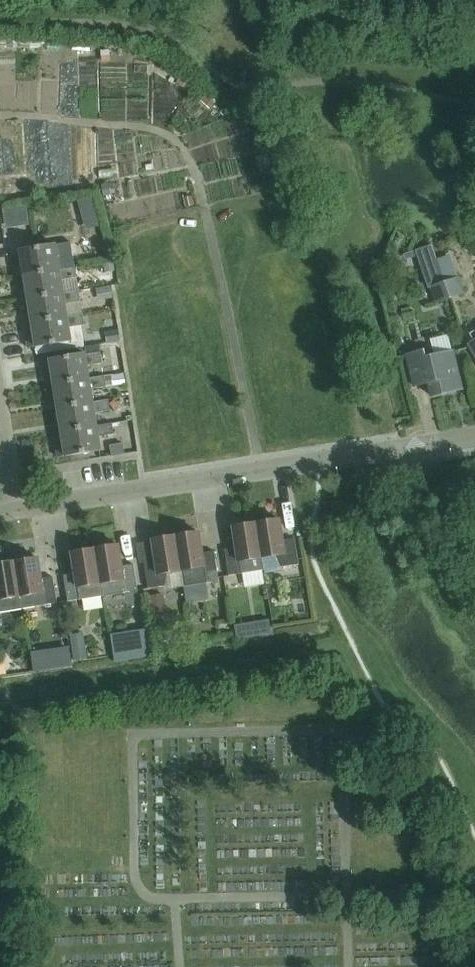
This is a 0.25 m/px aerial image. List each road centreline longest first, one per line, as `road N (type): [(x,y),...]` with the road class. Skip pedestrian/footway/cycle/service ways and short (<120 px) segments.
road 1 (unclassified): [(18,510),(474,438)]

